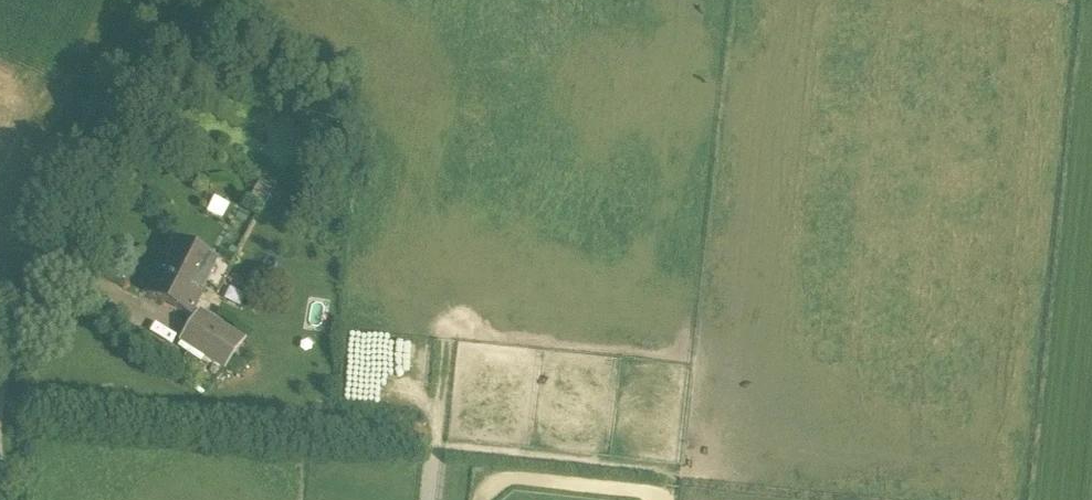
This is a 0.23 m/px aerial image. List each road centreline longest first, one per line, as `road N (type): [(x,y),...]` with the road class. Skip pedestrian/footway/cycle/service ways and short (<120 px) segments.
road 1 (unclassified): [(0,370),(16,280),(176,0)]

